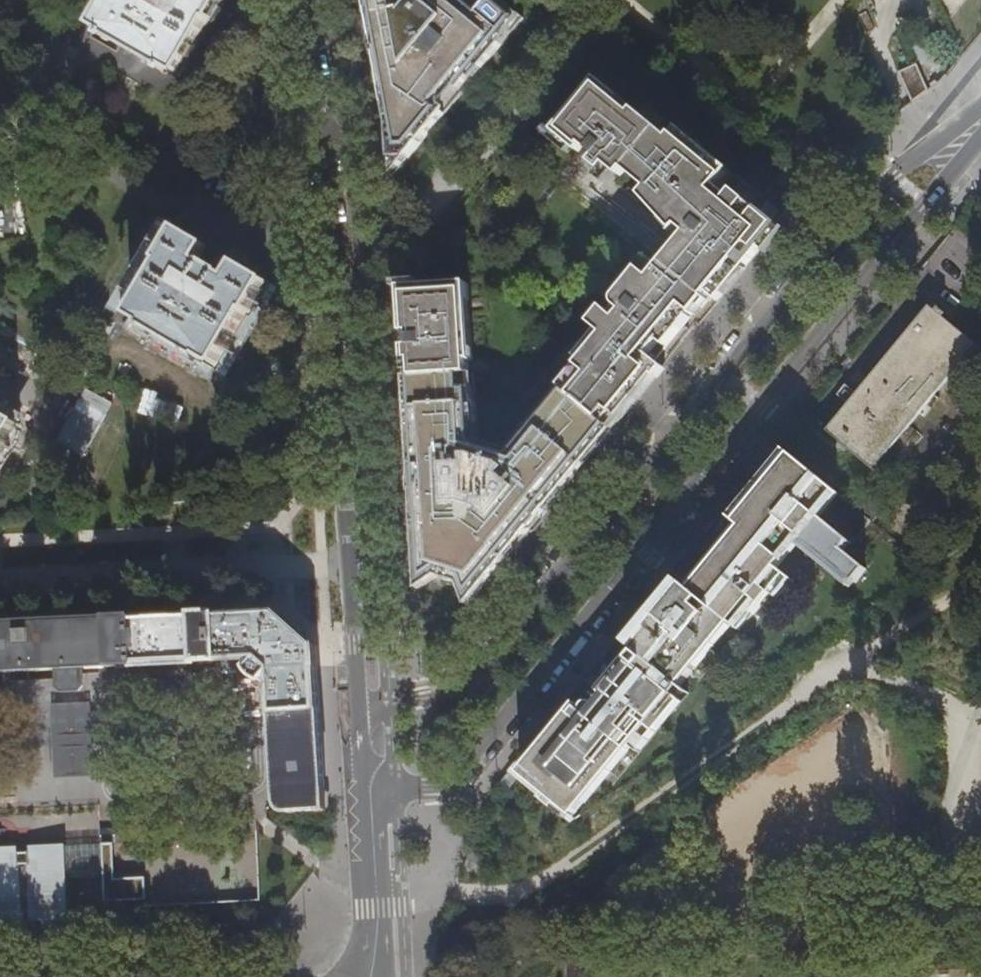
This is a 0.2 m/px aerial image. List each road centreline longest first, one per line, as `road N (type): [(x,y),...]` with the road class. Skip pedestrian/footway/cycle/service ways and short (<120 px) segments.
road 1 (residential): [(366,792),(439,787),(455,777),(980,130)]
road 2 (residential): [(980,115),(866,200),(467,684),(360,706)]
road 3 (residential): [(300,0),(322,117),(360,706)]
road 4 (residential): [(375,976),(366,792)]

